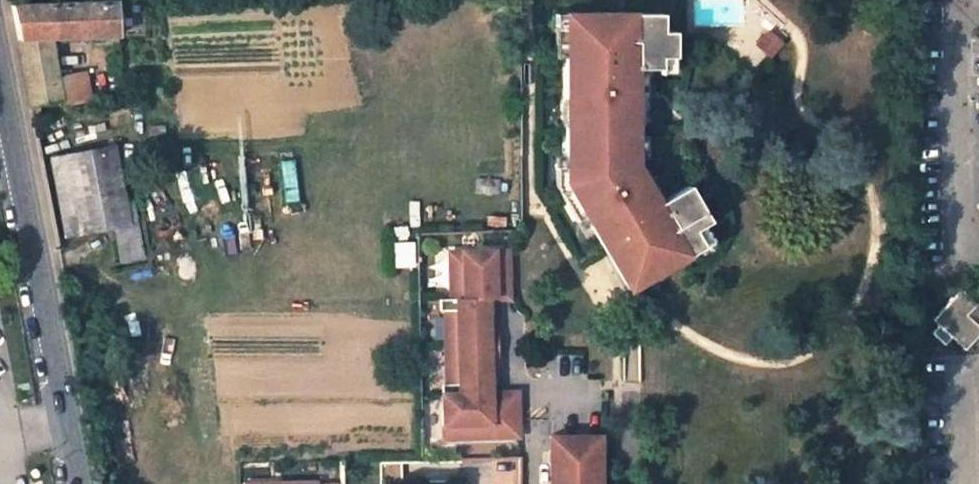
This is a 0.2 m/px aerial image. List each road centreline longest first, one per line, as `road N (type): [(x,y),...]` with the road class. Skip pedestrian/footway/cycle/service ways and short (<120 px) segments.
road 1 (residential): [(70,483),(0,126)]

